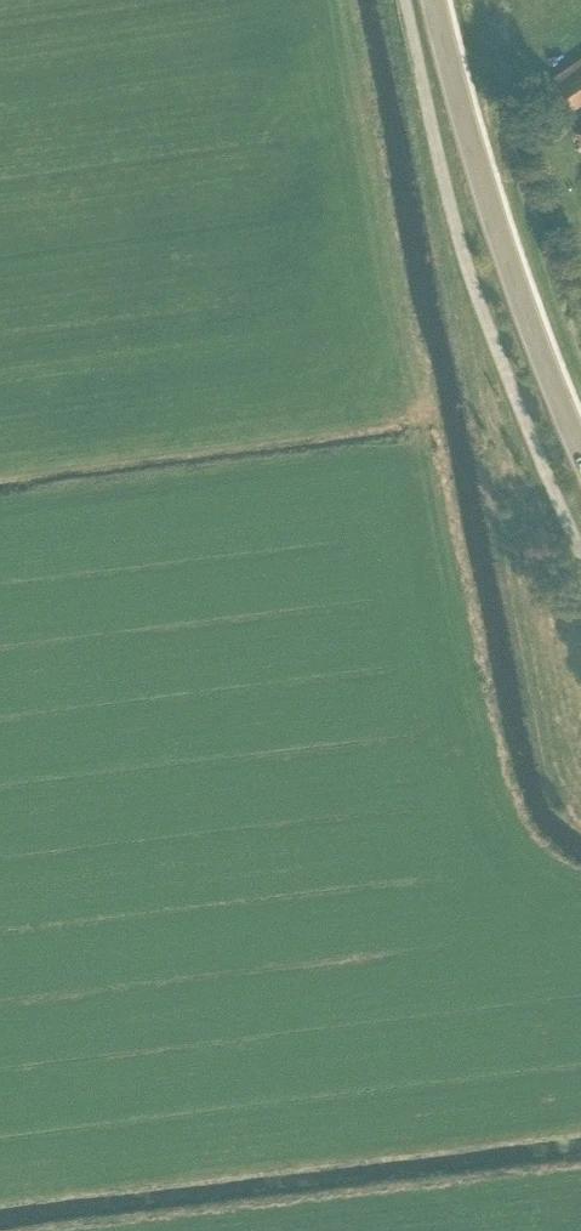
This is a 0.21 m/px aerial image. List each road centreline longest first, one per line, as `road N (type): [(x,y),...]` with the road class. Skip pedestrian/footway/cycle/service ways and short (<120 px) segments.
road 1 (secondary): [(580,452),(492,217),(434,0)]

